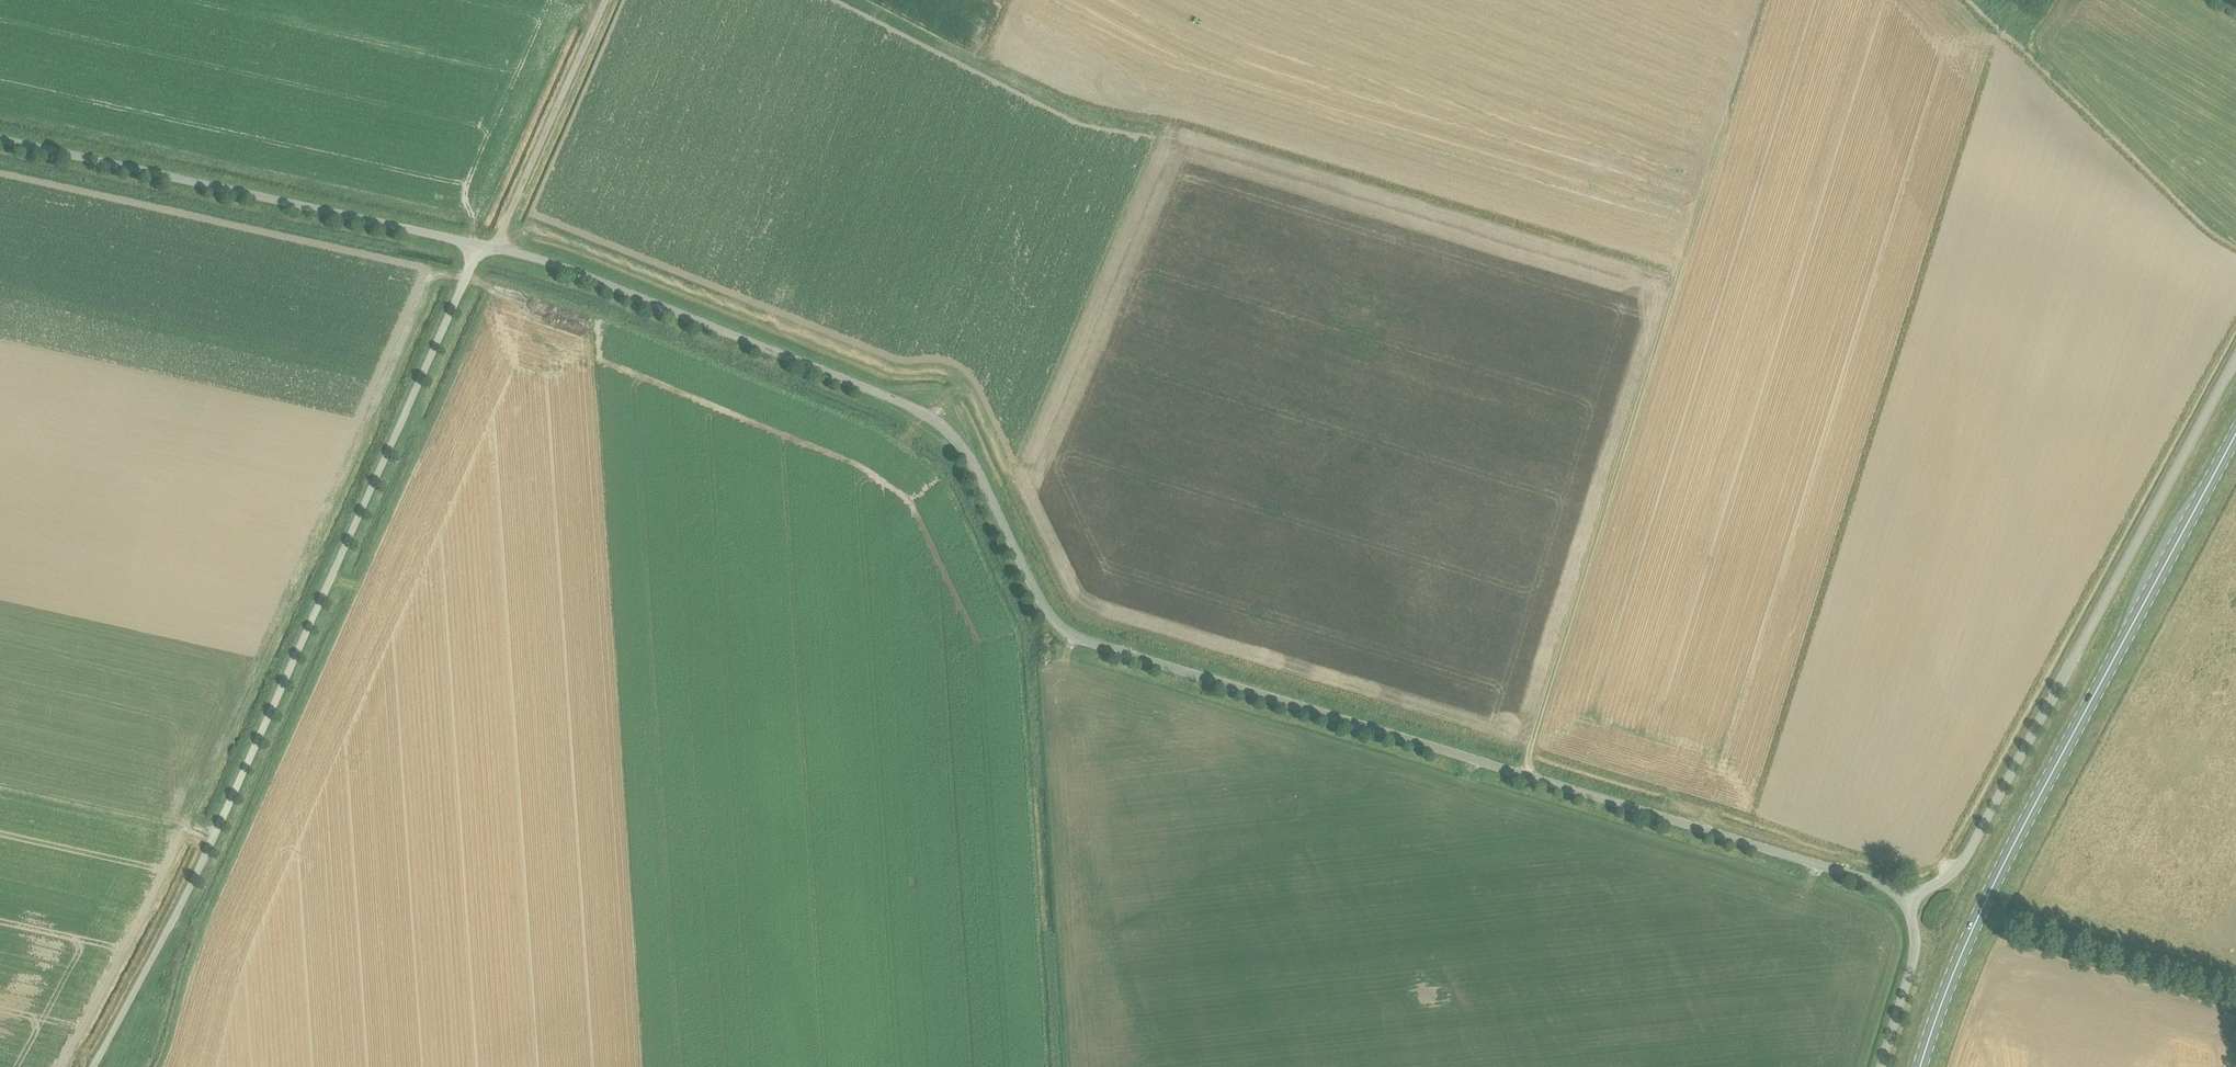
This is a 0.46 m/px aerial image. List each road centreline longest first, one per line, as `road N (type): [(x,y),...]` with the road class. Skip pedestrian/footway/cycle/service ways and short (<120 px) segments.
road 1 (unclassified): [(1906,896),(1087,641),(1044,607),(964,452),(942,427),(553,262),(476,242)]
road 2 (unclassified): [(95,1066),(220,828),(476,242)]
road 3 (primary): [(1921,1066),(1982,907),(2235,437)]
road 4 (unclassified): [(1906,896),(1948,873),(1964,848),(2235,355)]
road 5 (track): [(1525,774),(1703,190)]
road 6 (unclassified): [(0,144),(476,242)]
road 7 (track): [(498,246),(607,0)]
road 8 (track): [(2235,998),(2017,929)]
road 9 (unclassified): [(1882,1066),(1914,954),(1906,896)]

